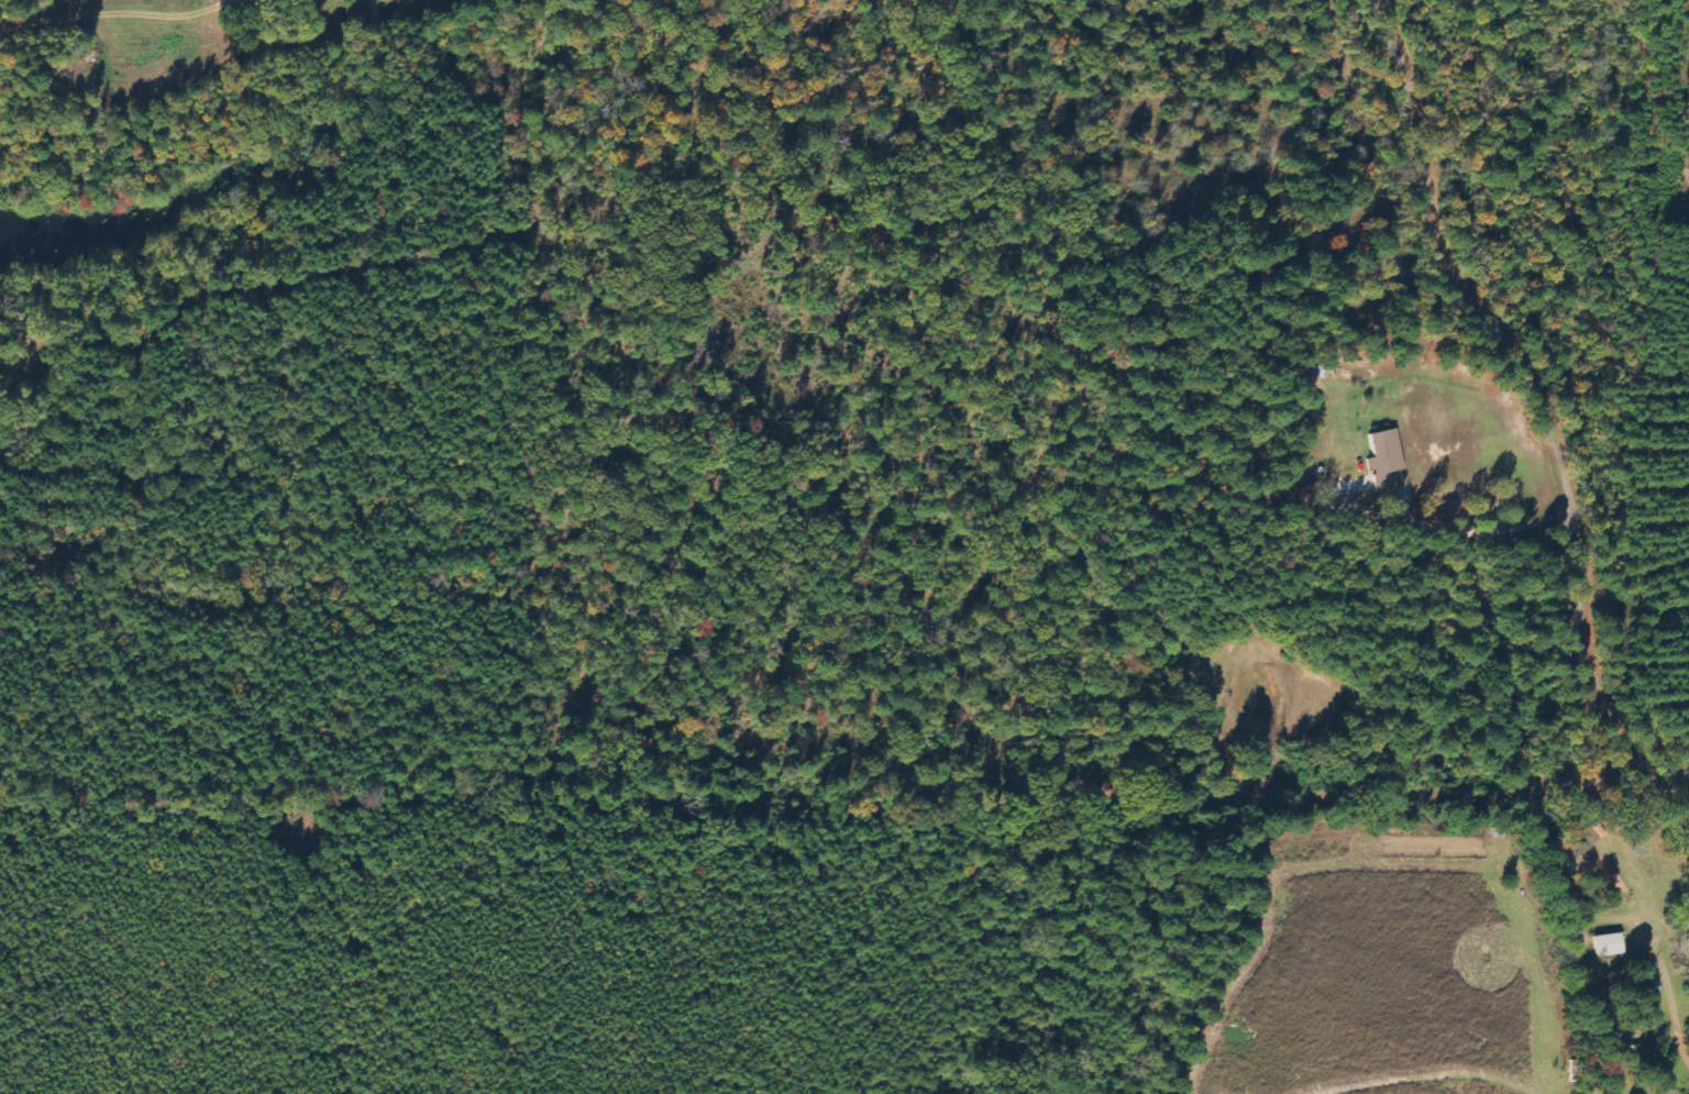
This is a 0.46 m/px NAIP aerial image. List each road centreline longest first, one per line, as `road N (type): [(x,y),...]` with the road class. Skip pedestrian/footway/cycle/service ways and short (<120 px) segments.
road 1 (residential): [(1688,819),(1642,771),(1609,712),(1575,476),(1533,369),(1466,283),(1449,245),(1416,75),(1384,0)]

